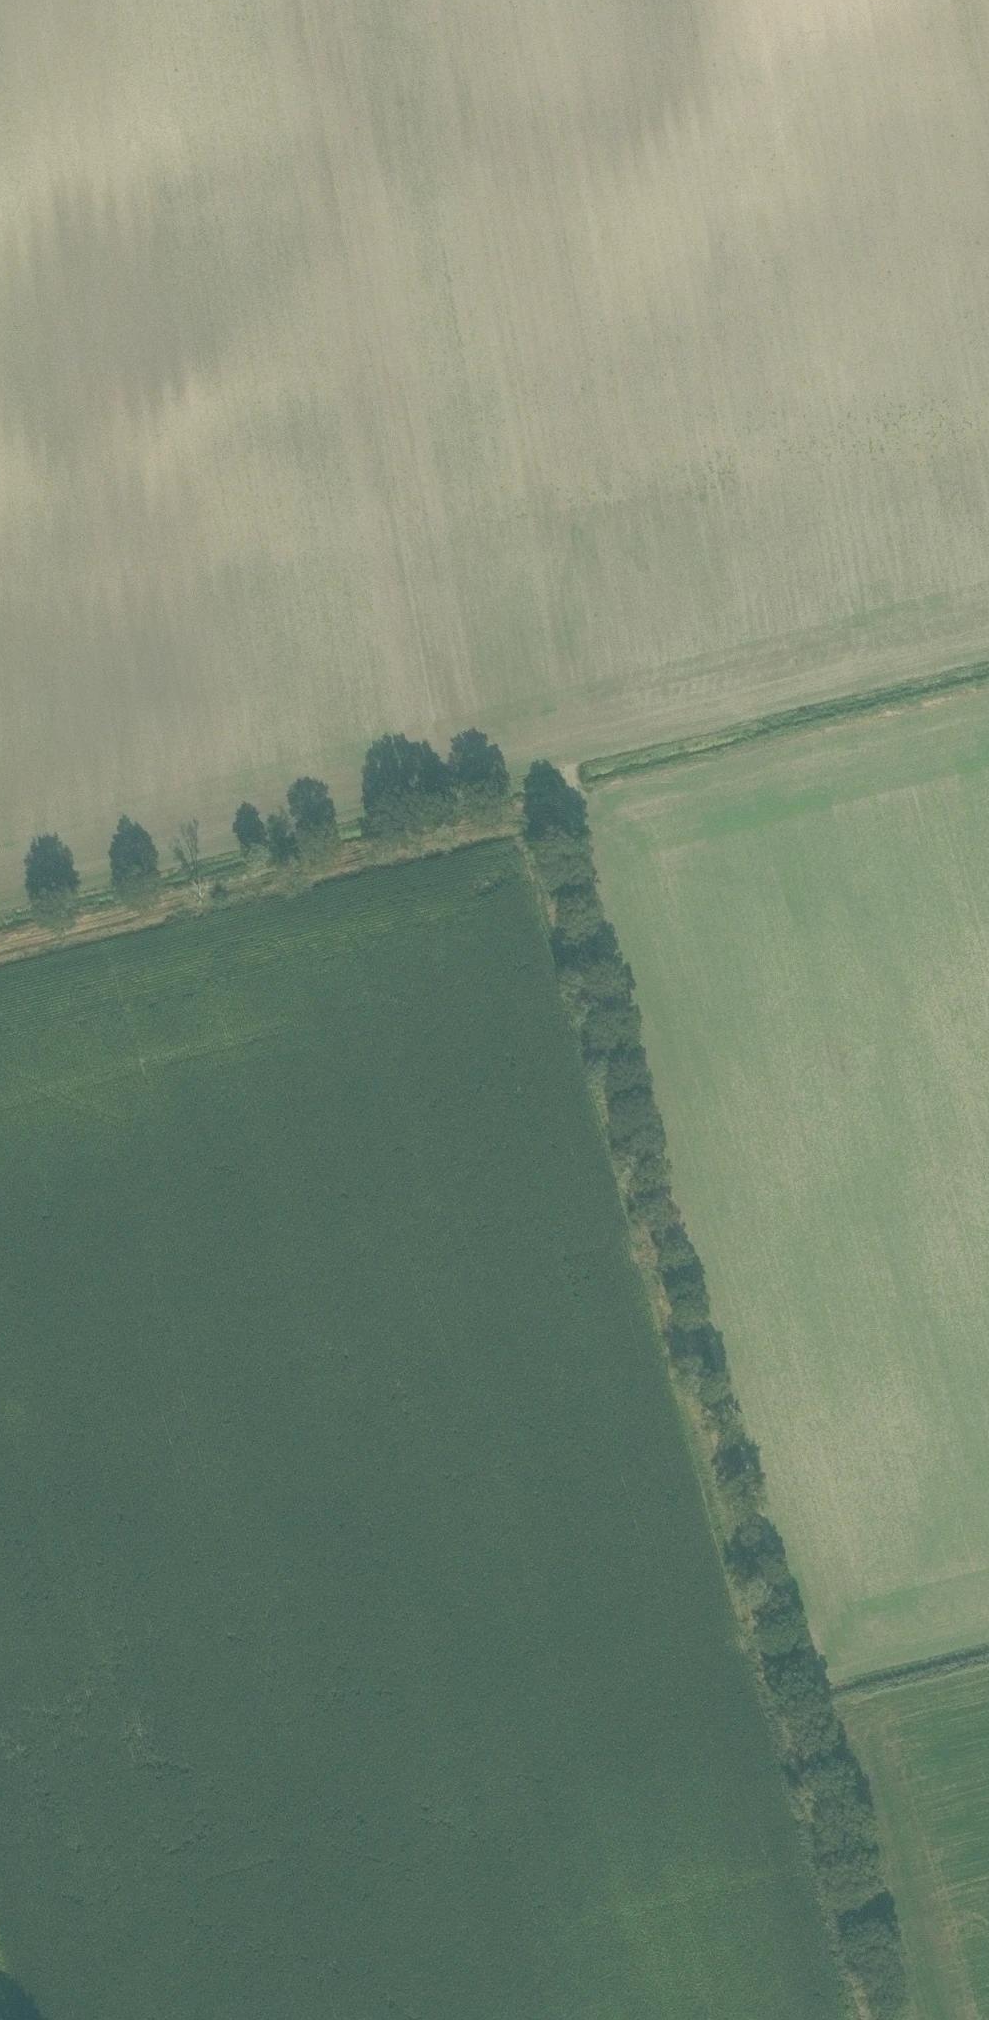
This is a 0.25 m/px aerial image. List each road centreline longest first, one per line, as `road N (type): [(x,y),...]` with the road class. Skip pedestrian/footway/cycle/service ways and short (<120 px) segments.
road 1 (track): [(883,2019),(535,806),(0,941)]

